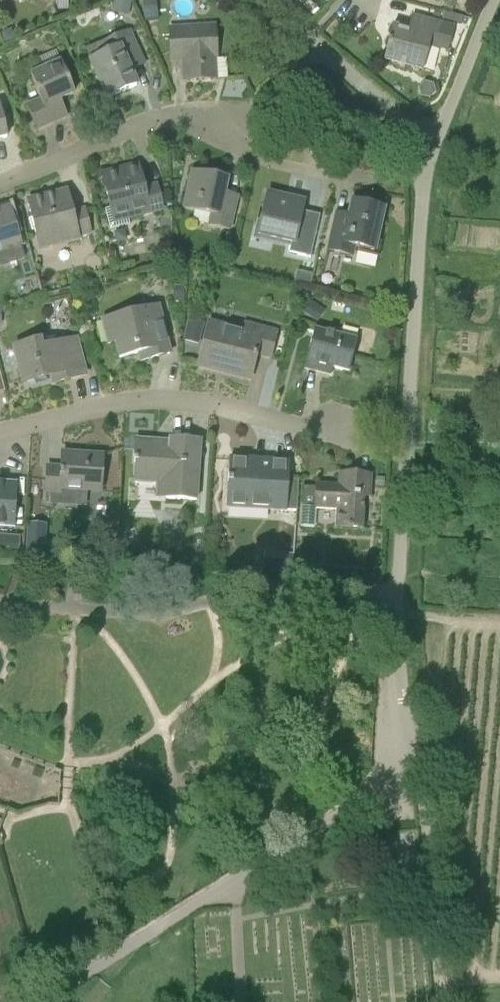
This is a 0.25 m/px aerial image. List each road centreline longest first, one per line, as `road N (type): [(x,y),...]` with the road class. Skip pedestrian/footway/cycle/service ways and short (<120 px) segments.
road 1 (unclassified): [(413,765),(40,1001)]
road 2 (residential): [(375,184),(278,164),(247,154),(219,123),(167,117),(0,181)]
road 3 (residential): [(0,434),(120,404),(180,401),(371,450)]
road 4 (unclassified): [(441,1001),(413,765)]

